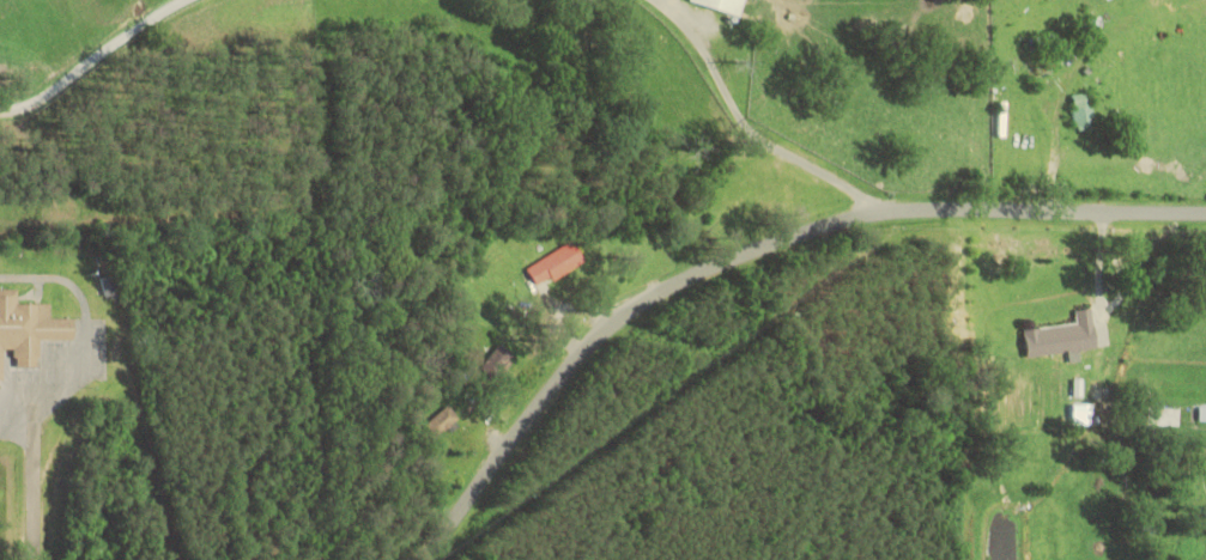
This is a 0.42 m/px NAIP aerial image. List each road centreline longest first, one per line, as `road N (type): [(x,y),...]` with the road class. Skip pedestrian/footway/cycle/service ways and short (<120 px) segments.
road 1 (residential): [(428,559),(613,323),(675,286),(868,213),(1205,214)]
road 2 (residential): [(868,213),(799,373),(763,559)]
road 3 (residential): [(622,0),(749,132),(868,213)]
road 4 (residential): [(195,0),(80,57),(0,117)]

